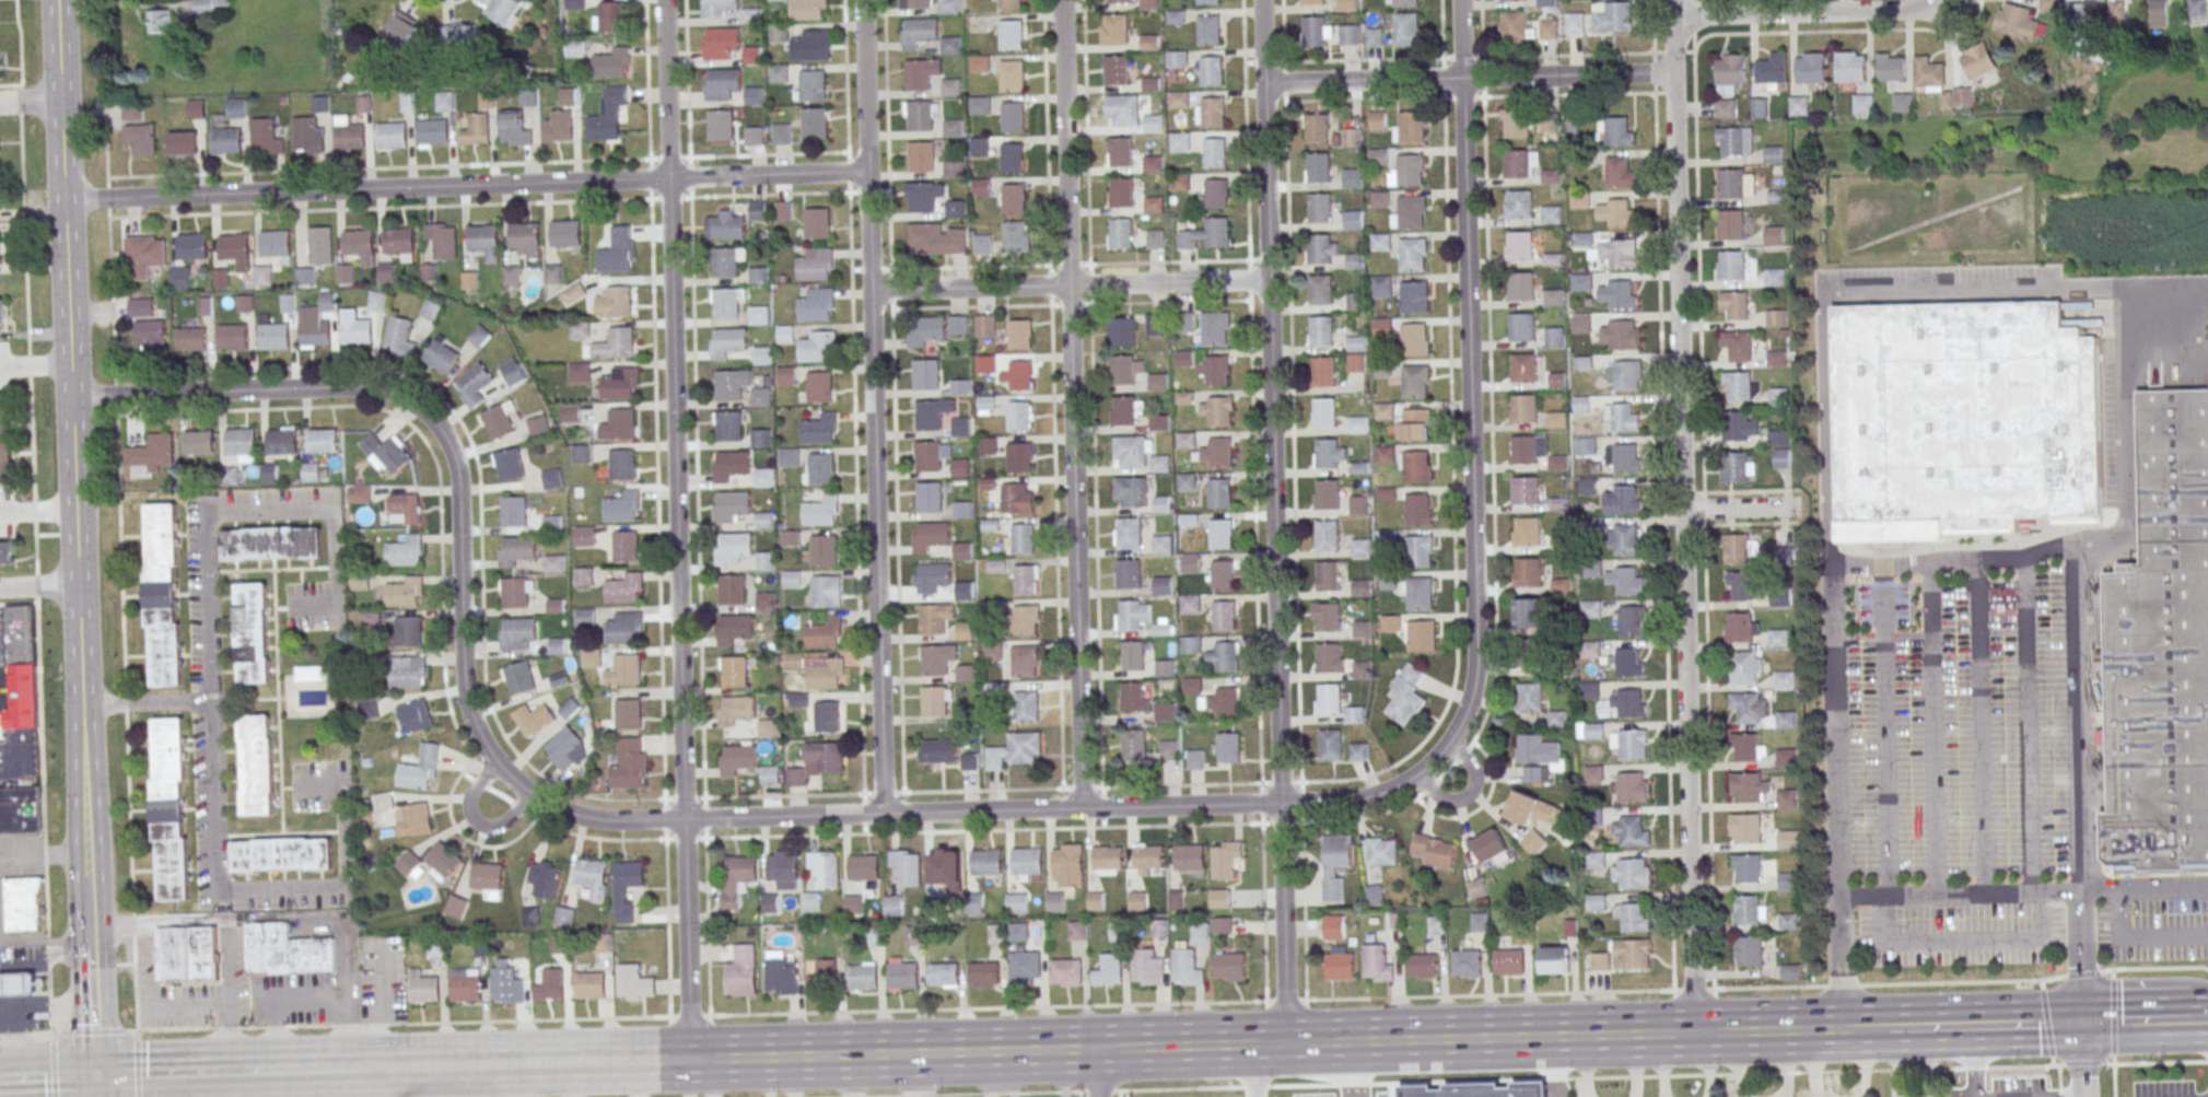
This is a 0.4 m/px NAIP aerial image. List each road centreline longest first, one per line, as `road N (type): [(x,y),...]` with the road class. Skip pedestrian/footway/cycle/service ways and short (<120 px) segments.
road 1 (residential): [(1280,804),(614,821),(568,814),(514,782),(471,721),(463,682),(455,466),(421,410),(362,386),(70,398)]
road 2 (primary): [(1808,1030),(373,1067)]
road 3 (residential): [(689,1060),(666,0)]
road 4 (residential): [(1285,1043),(1260,0)]
road 5 (residential): [(1696,1032),(1674,0)]
road 6 (residential): [(1280,804),(1355,801),(1404,783),(1456,734),(1475,679),(1462,0)]
road 7 (residential): [(881,814),(862,0)]
road 8 (residential): [(1080,809),(1061,0)]
road 9 (residential): [(866,172),(63,201)]
road 10 (secondary): [(58,0),(74,534)]
road 11 (secondary): [(74,534),(90,947)]
road 12 (residential): [(1267,280),(868,290)]
road 13 (residential): [(1928,0),(1891,10),(1674,14)]
road 14 (residential): [(1464,78),(1675,72)]
road 15 (residential): [(1464,78),(1262,83)]
road 16 (primary): [(1984,1026),(1846,1029)]
road 17 (residential): [(496,765),(467,803),(476,820),(506,819),(527,793)]
road 18 (primary): [(329,1067),(202,1073)]
road 19 (residential): [(1415,775),(1449,798),(1468,795),(1473,766),(1449,740)]

